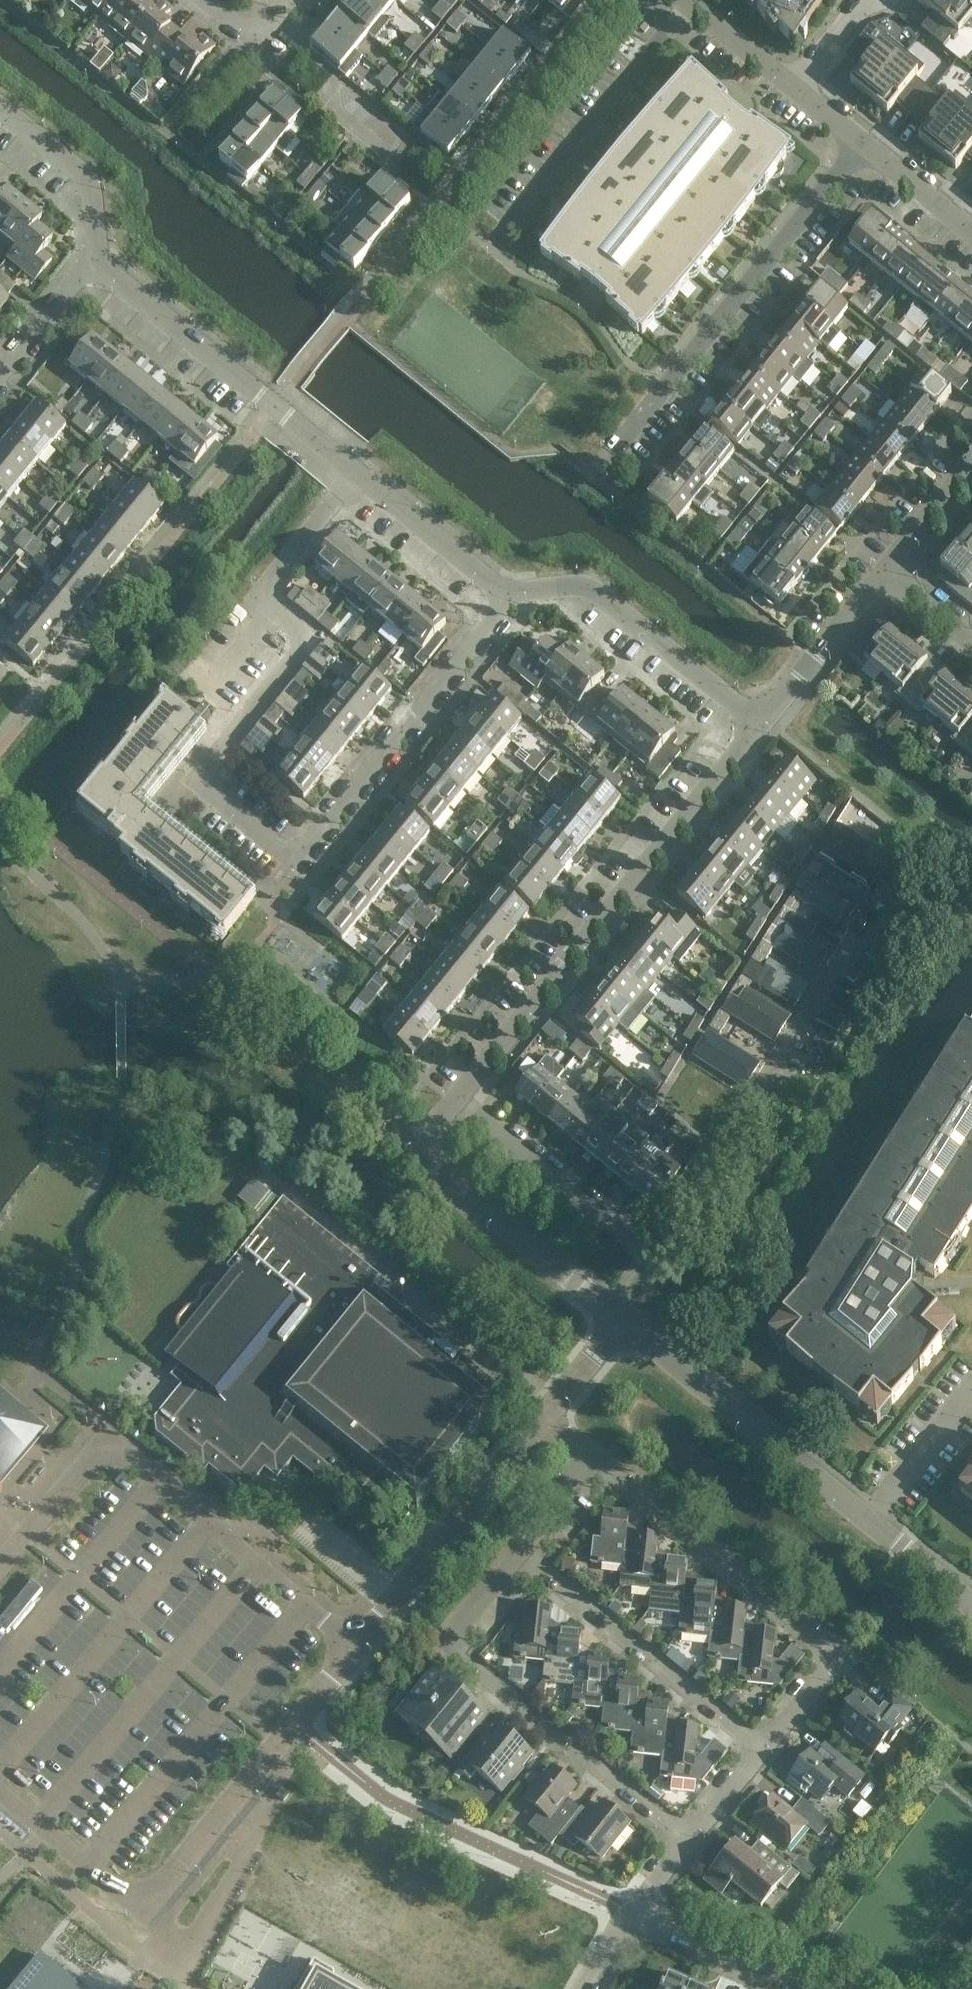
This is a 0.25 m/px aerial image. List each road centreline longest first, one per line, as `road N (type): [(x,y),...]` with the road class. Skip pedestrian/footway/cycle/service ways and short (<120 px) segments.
road 1 (residential): [(504,594),(480,636),(297,856),(216,799),(210,774),(297,661),(296,637),(272,615),(270,593),(360,480)]
road 2 (residential): [(459,1096),(752,736)]
road 3 (residential): [(971,1601),(623,1315)]
road 4 (residential): [(657,1261),(897,889)]
road 5 (residential): [(765,1754),(833,1672),(831,1653),(594,1466)]
road 6 (residential): [(644,420),(857,147)]
road 7 (residential): [(360,480),(100,258)]
road 8 (residential): [(623,1315),(436,1175),(430,1130),(459,1096)]
road 9 (residential): [(692,1844),(448,1644)]
road 10 (residential): [(765,1754),(522,1555)]
road 11 (residential): [(752,736),(594,604),(550,587),(504,594)]
road 12 (residential): [(448,1644),(397,1602),(543,1424)]
road 13 (residential): [(522,217),(695,5)]
road 14 (residential): [(459,1096),(657,1261)]
road 15 (residential): [(752,736),(893,575)]
road 16 (residential): [(100,258),(84,173),(0,106)]
road 17 (residential): [(504,594),(360,480)]
road 18 (residential): [(797,1988),(636,1914)]
road 19 (residential): [(0,377),(100,258)]
road 20 (residential): [(971,236),(857,147)]
road 21 (residential): [(543,1424),(623,1315)]
road 22 (residential): [(893,575),(971,473)]
road 23 (residential): [(790,90),(695,5)]
road 24 (residential): [(206,0),(252,37),(268,37),(297,0)]

